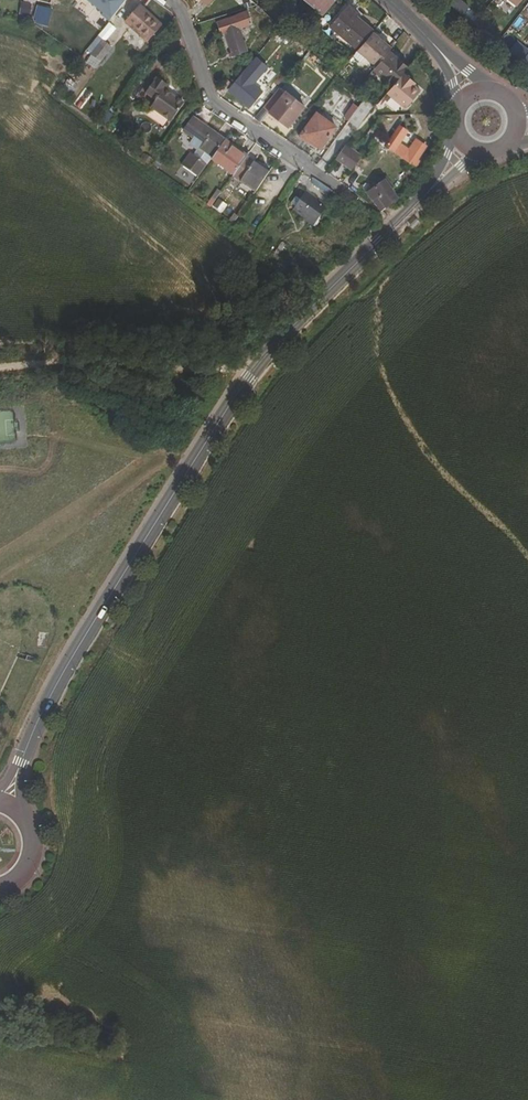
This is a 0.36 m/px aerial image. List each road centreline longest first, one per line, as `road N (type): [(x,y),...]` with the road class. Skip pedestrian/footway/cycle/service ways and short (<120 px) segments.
road 1 (tertiary): [(469,150),(243,386),(61,673),(1,803)]
road 2 (track): [(255,369),(198,335),(0,366)]
road 3 (residential): [(338,190),(212,99),(186,23),(169,0)]
road 4 (tertiary): [(385,0),(474,93)]
road 5 (tertiary): [(0,892),(24,879),(35,850),(26,821),(1,803)]

